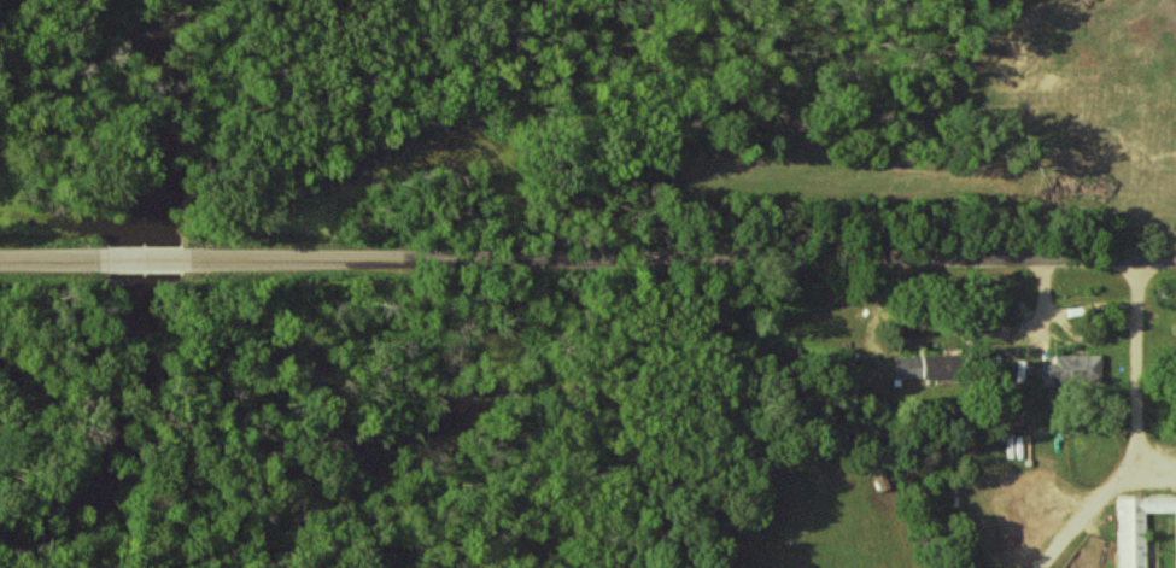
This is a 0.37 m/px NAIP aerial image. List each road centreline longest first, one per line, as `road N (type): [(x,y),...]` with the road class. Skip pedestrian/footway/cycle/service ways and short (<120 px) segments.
road 1 (residential): [(192,264),(1175,259)]

